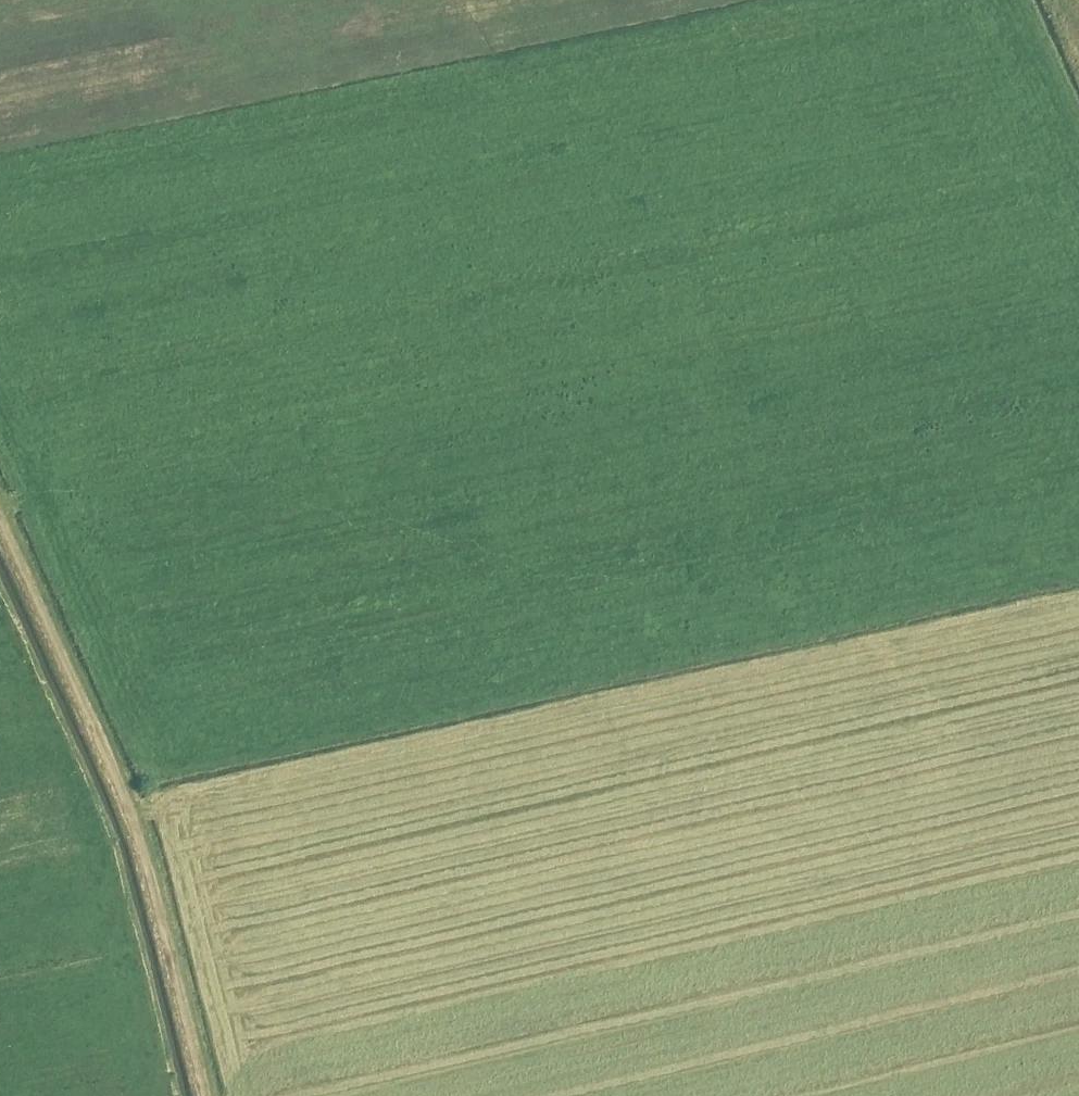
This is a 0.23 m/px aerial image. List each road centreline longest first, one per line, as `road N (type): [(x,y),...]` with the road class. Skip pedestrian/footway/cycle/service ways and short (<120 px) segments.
road 1 (track): [(204,1095),(136,825),(0,527)]

